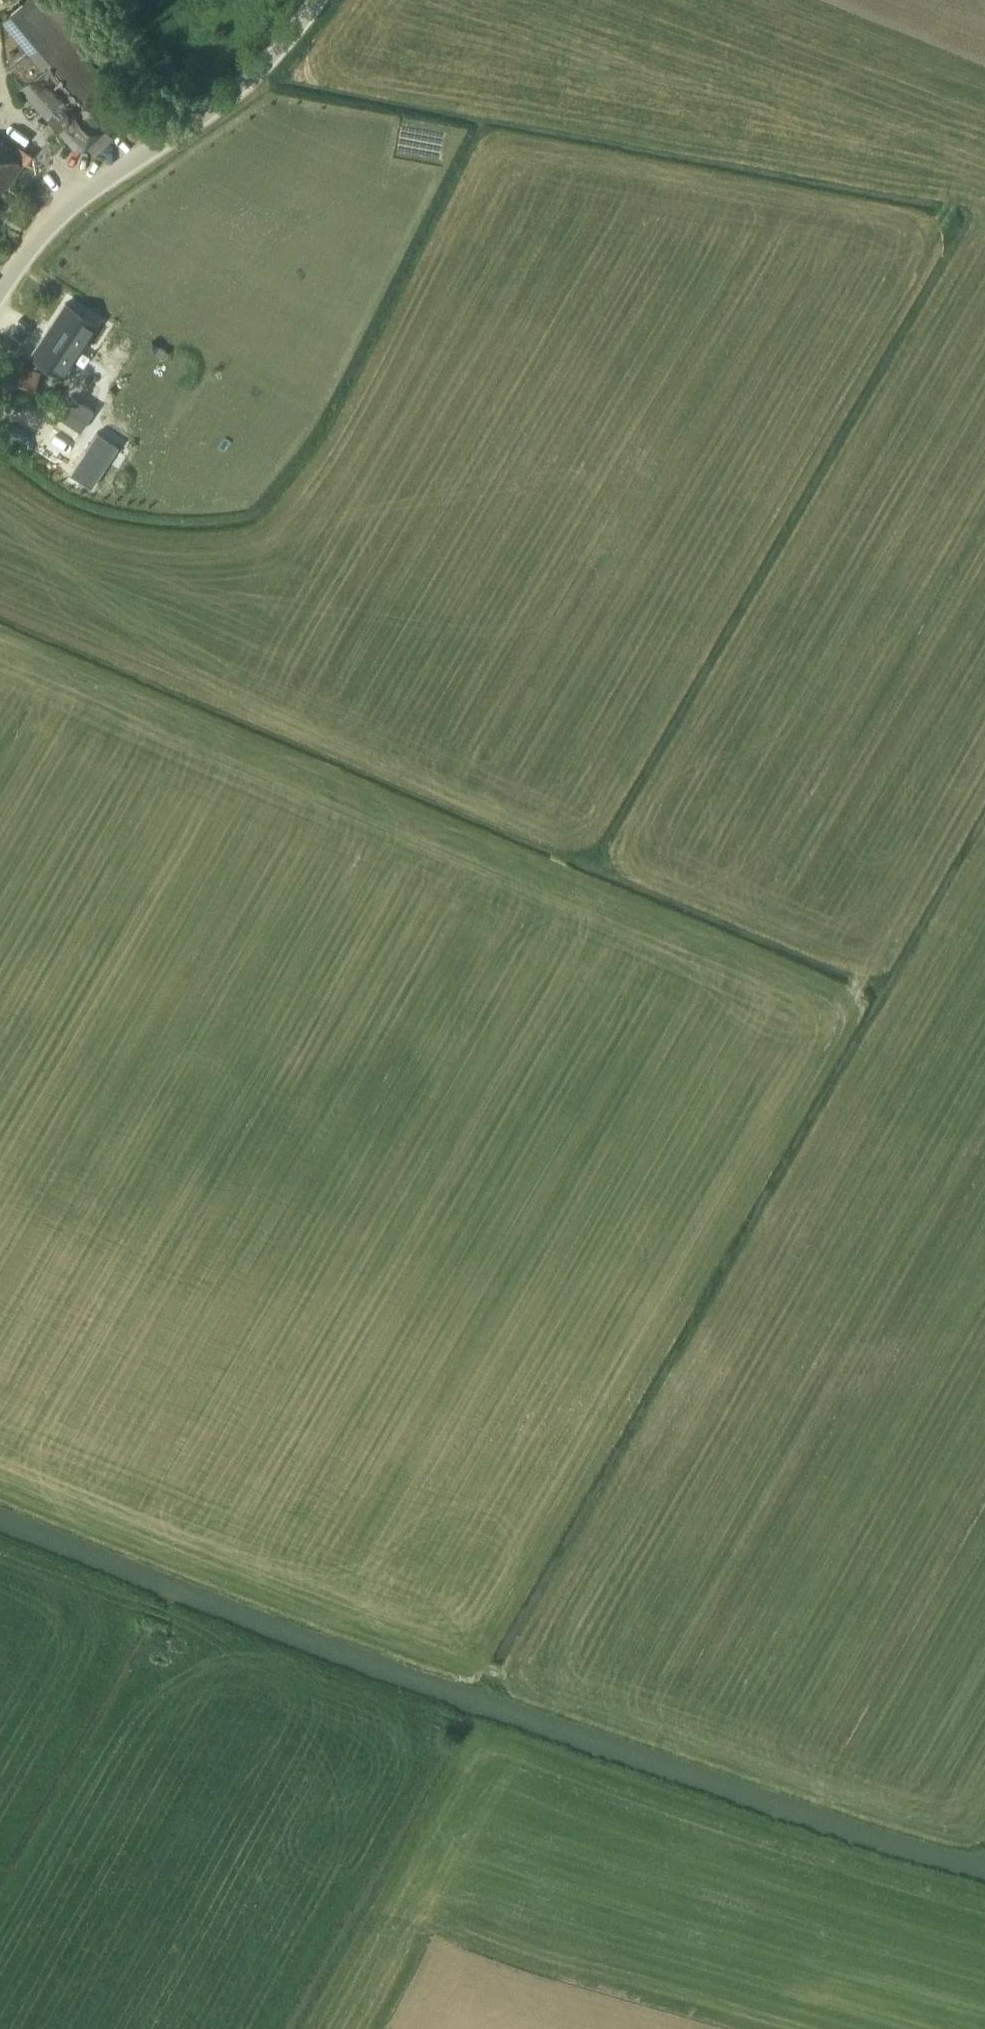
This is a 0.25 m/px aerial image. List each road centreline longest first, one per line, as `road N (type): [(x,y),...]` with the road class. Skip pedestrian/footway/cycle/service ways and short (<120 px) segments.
road 1 (unclassified): [(0,291),(66,215),(253,81),(321,0)]

